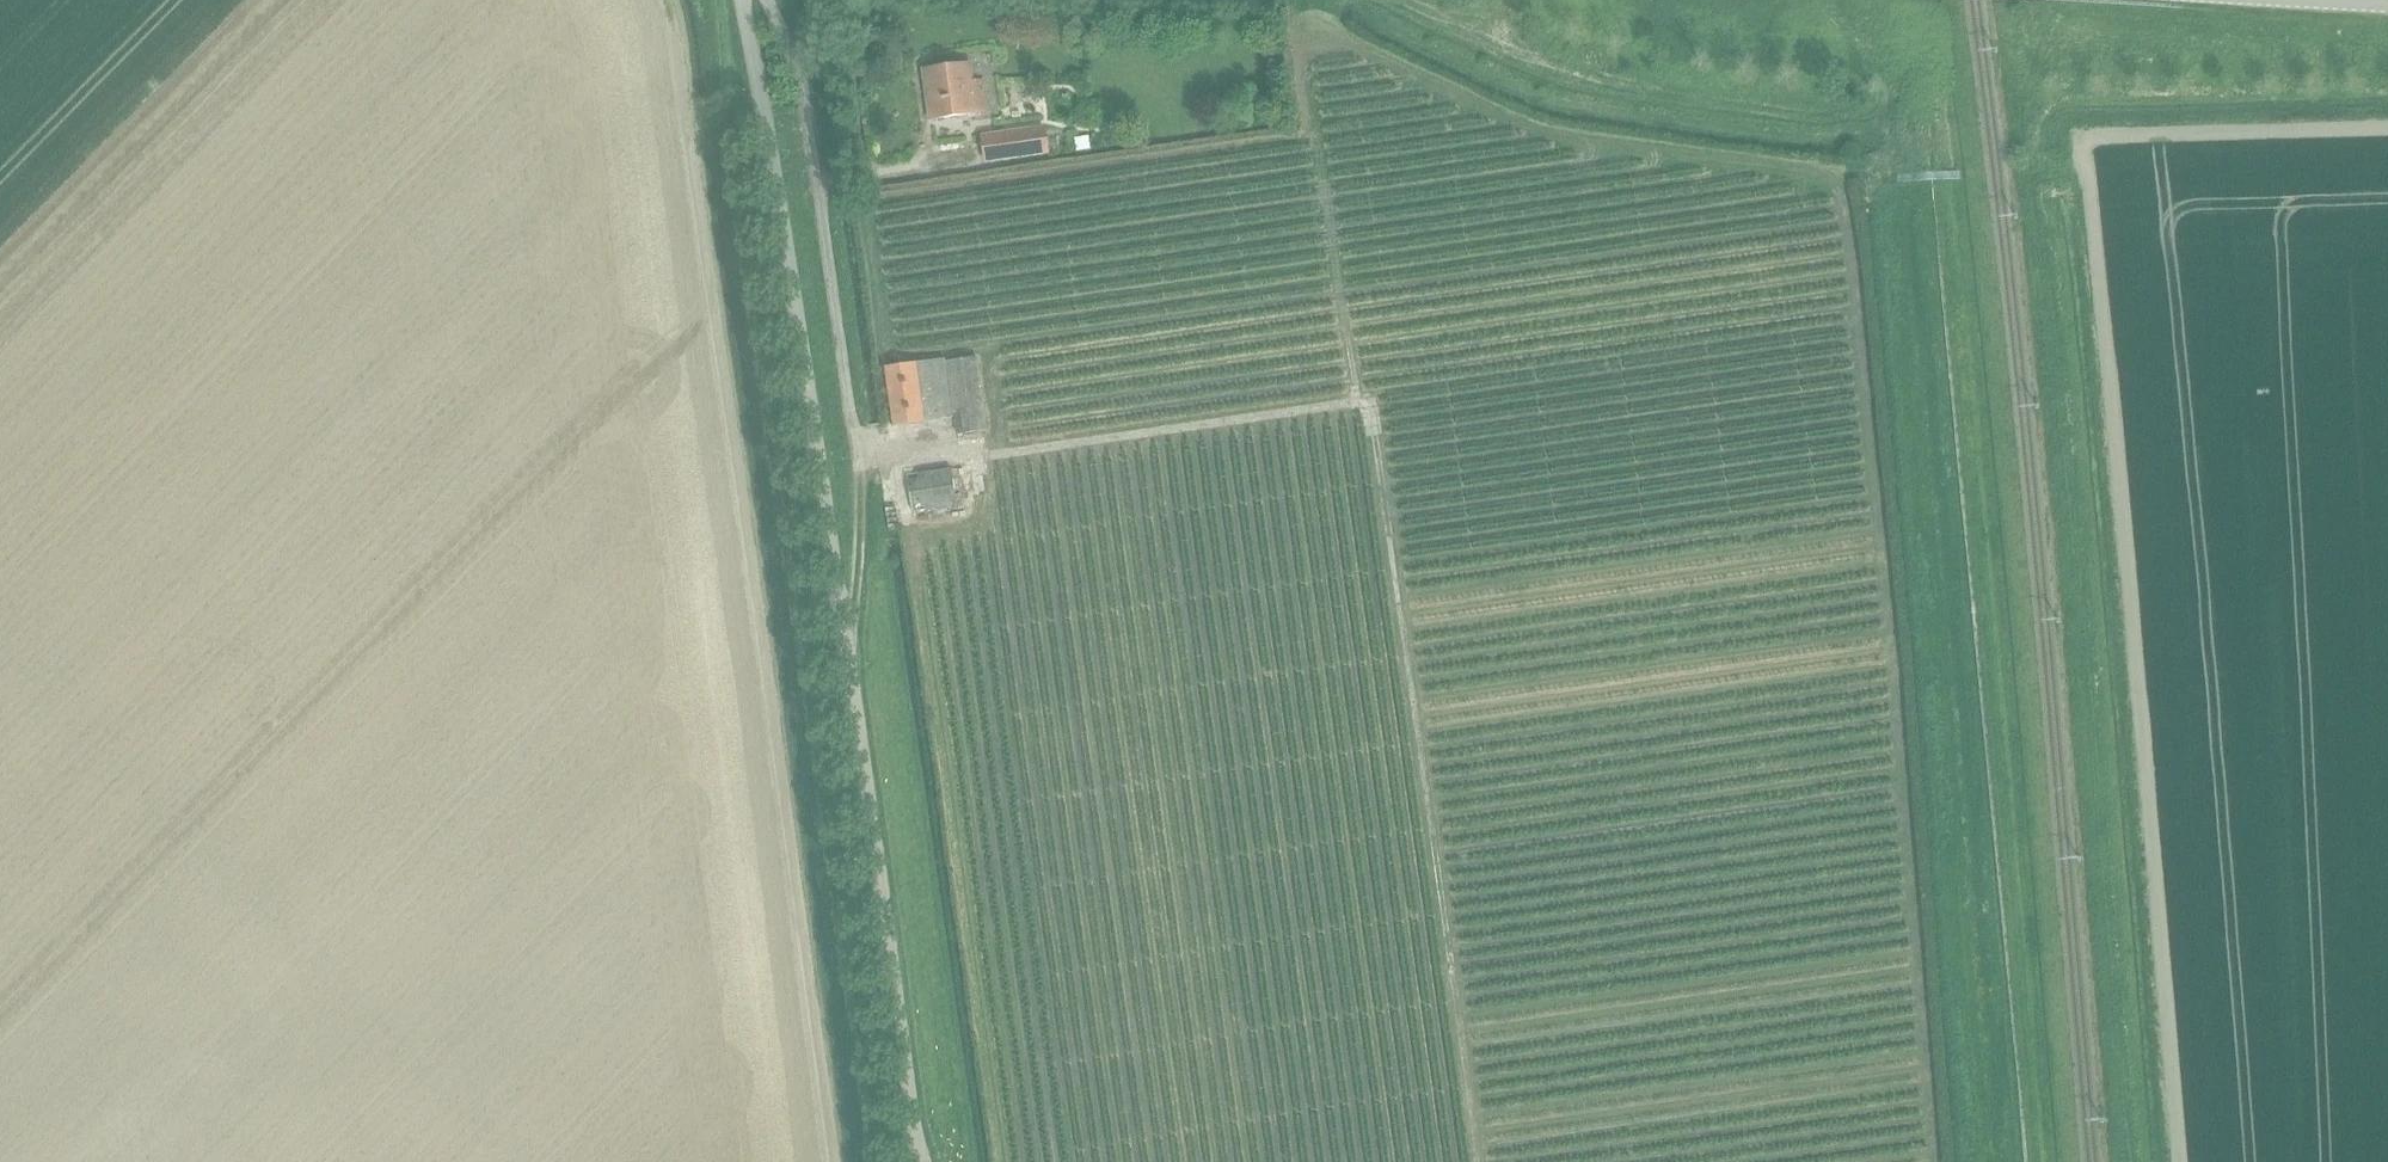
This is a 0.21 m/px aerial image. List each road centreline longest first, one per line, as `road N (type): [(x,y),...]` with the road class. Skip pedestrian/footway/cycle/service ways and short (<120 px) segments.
road 1 (unclassified): [(842,635),(861,470),(799,93),(767,0)]
road 2 (unclassified): [(842,635),(743,0)]
road 3 (unclassified): [(920,1161),(842,635)]

